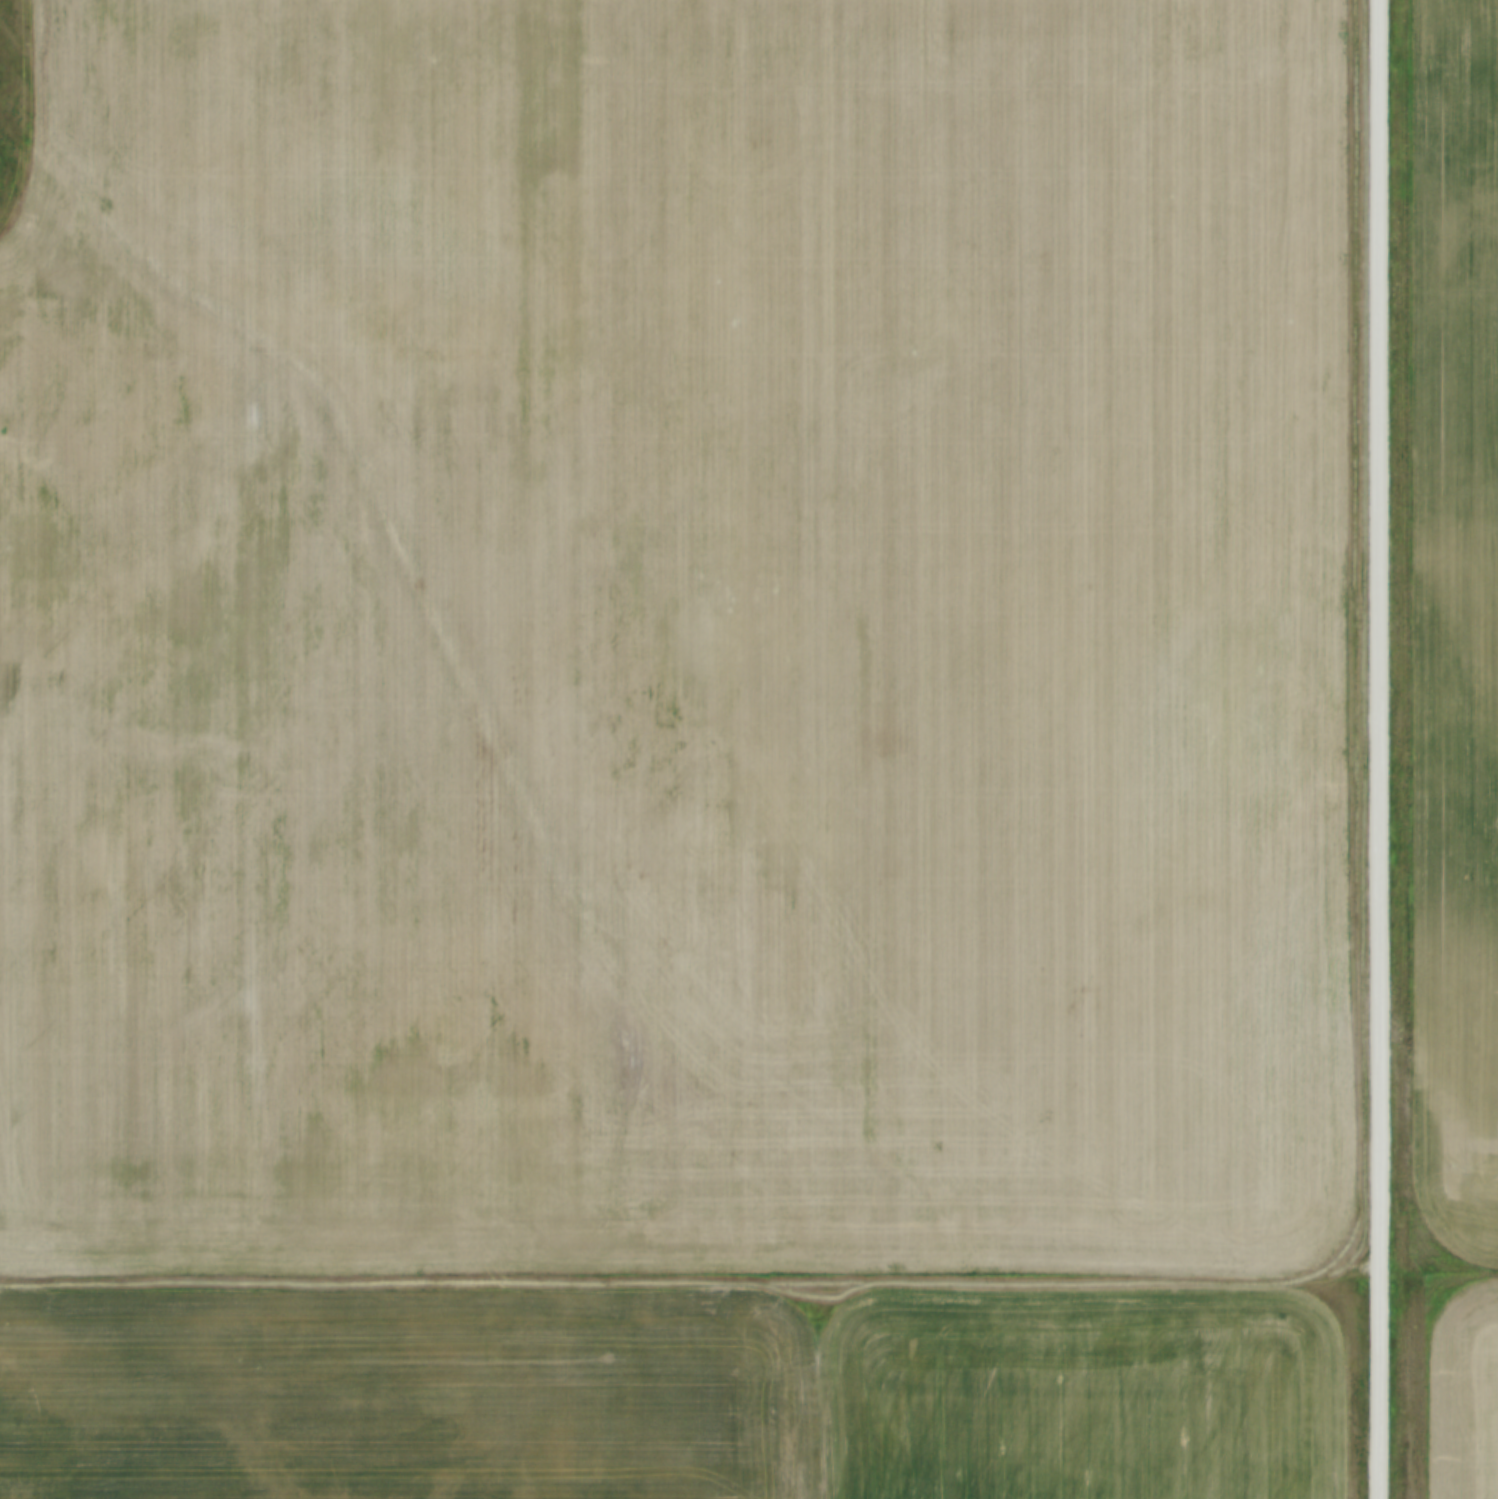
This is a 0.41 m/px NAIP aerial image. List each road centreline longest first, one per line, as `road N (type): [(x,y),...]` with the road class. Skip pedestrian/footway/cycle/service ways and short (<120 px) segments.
road 1 (residential): [(1378,1498),(1376,0)]

